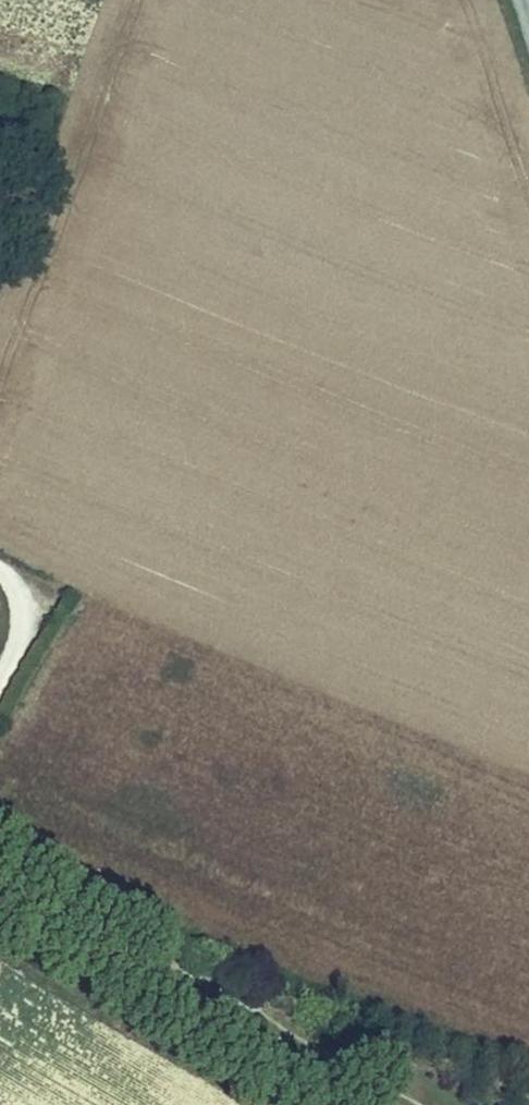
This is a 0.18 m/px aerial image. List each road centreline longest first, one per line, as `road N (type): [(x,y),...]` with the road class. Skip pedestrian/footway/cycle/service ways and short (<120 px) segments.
road 1 (secondary): [(0,909),(327,1104)]

